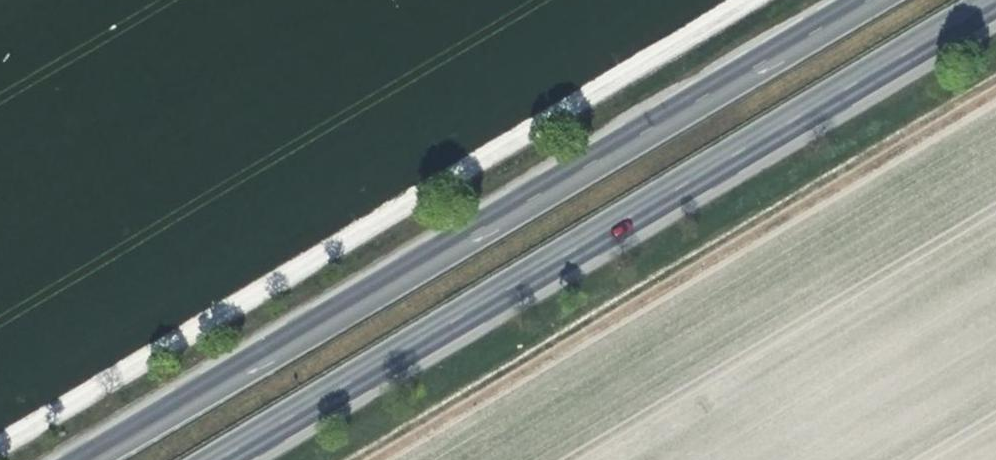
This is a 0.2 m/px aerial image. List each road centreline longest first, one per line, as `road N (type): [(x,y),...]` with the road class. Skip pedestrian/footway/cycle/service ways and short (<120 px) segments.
road 1 (primary): [(868,0),(77,459)]
road 2 (primary): [(215,459),(990,0)]
road 3 (track): [(0,442),(745,0)]

